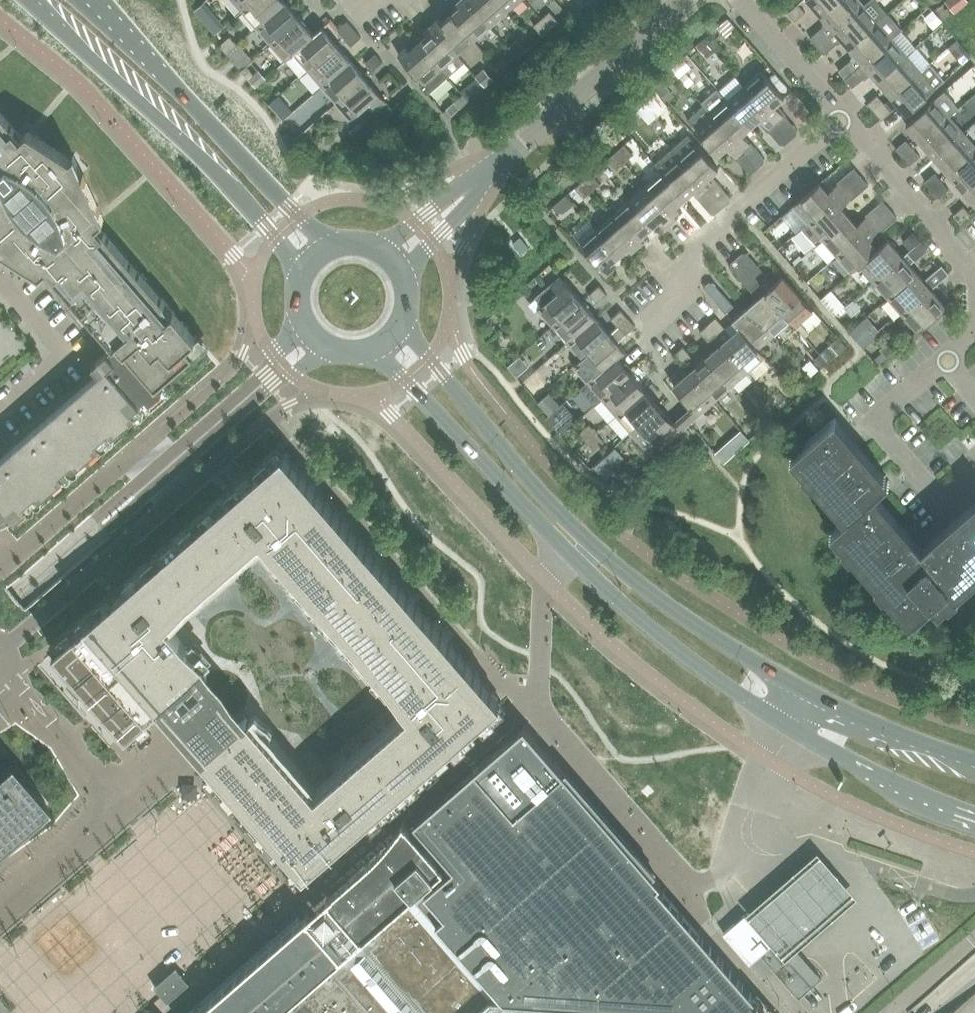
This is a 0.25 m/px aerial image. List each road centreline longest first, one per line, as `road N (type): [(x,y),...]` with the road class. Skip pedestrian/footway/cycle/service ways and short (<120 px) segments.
road 1 (secondary): [(380,352),(574,560),(690,662),(797,736),(974,821)]
road 2 (secondary): [(974,763),(805,695),(722,643),(593,540),(402,333)]
road 3 (residential): [(0,650),(166,509),(169,477),(266,390),(328,353)]
road 4 (residential): [(303,332),(162,464),(128,457),(0,566)]
road 5 (secondary): [(43,0),(305,263)]
road 6 (secondary): [(327,245),(85,0)]
road 7 (residential): [(643,331),(687,295),(671,278),(845,124)]
road 8 (residential): [(126,812),(189,762),(308,894)]
road 9 (residential): [(494,167),(683,0)]
road 10 (residential): [(974,267),(845,124)]
road 11 (residential): [(0,408),(62,356),(0,284)]
road 12 (residential): [(845,124),(739,0)]
road 13 (residential): [(126,812),(0,915)]
road 14 (residential): [(494,167),(380,246)]
road 15 (residential): [(406,273),(494,167)]
road 16 (residential): [(425,0),(379,44),(348,0)]

